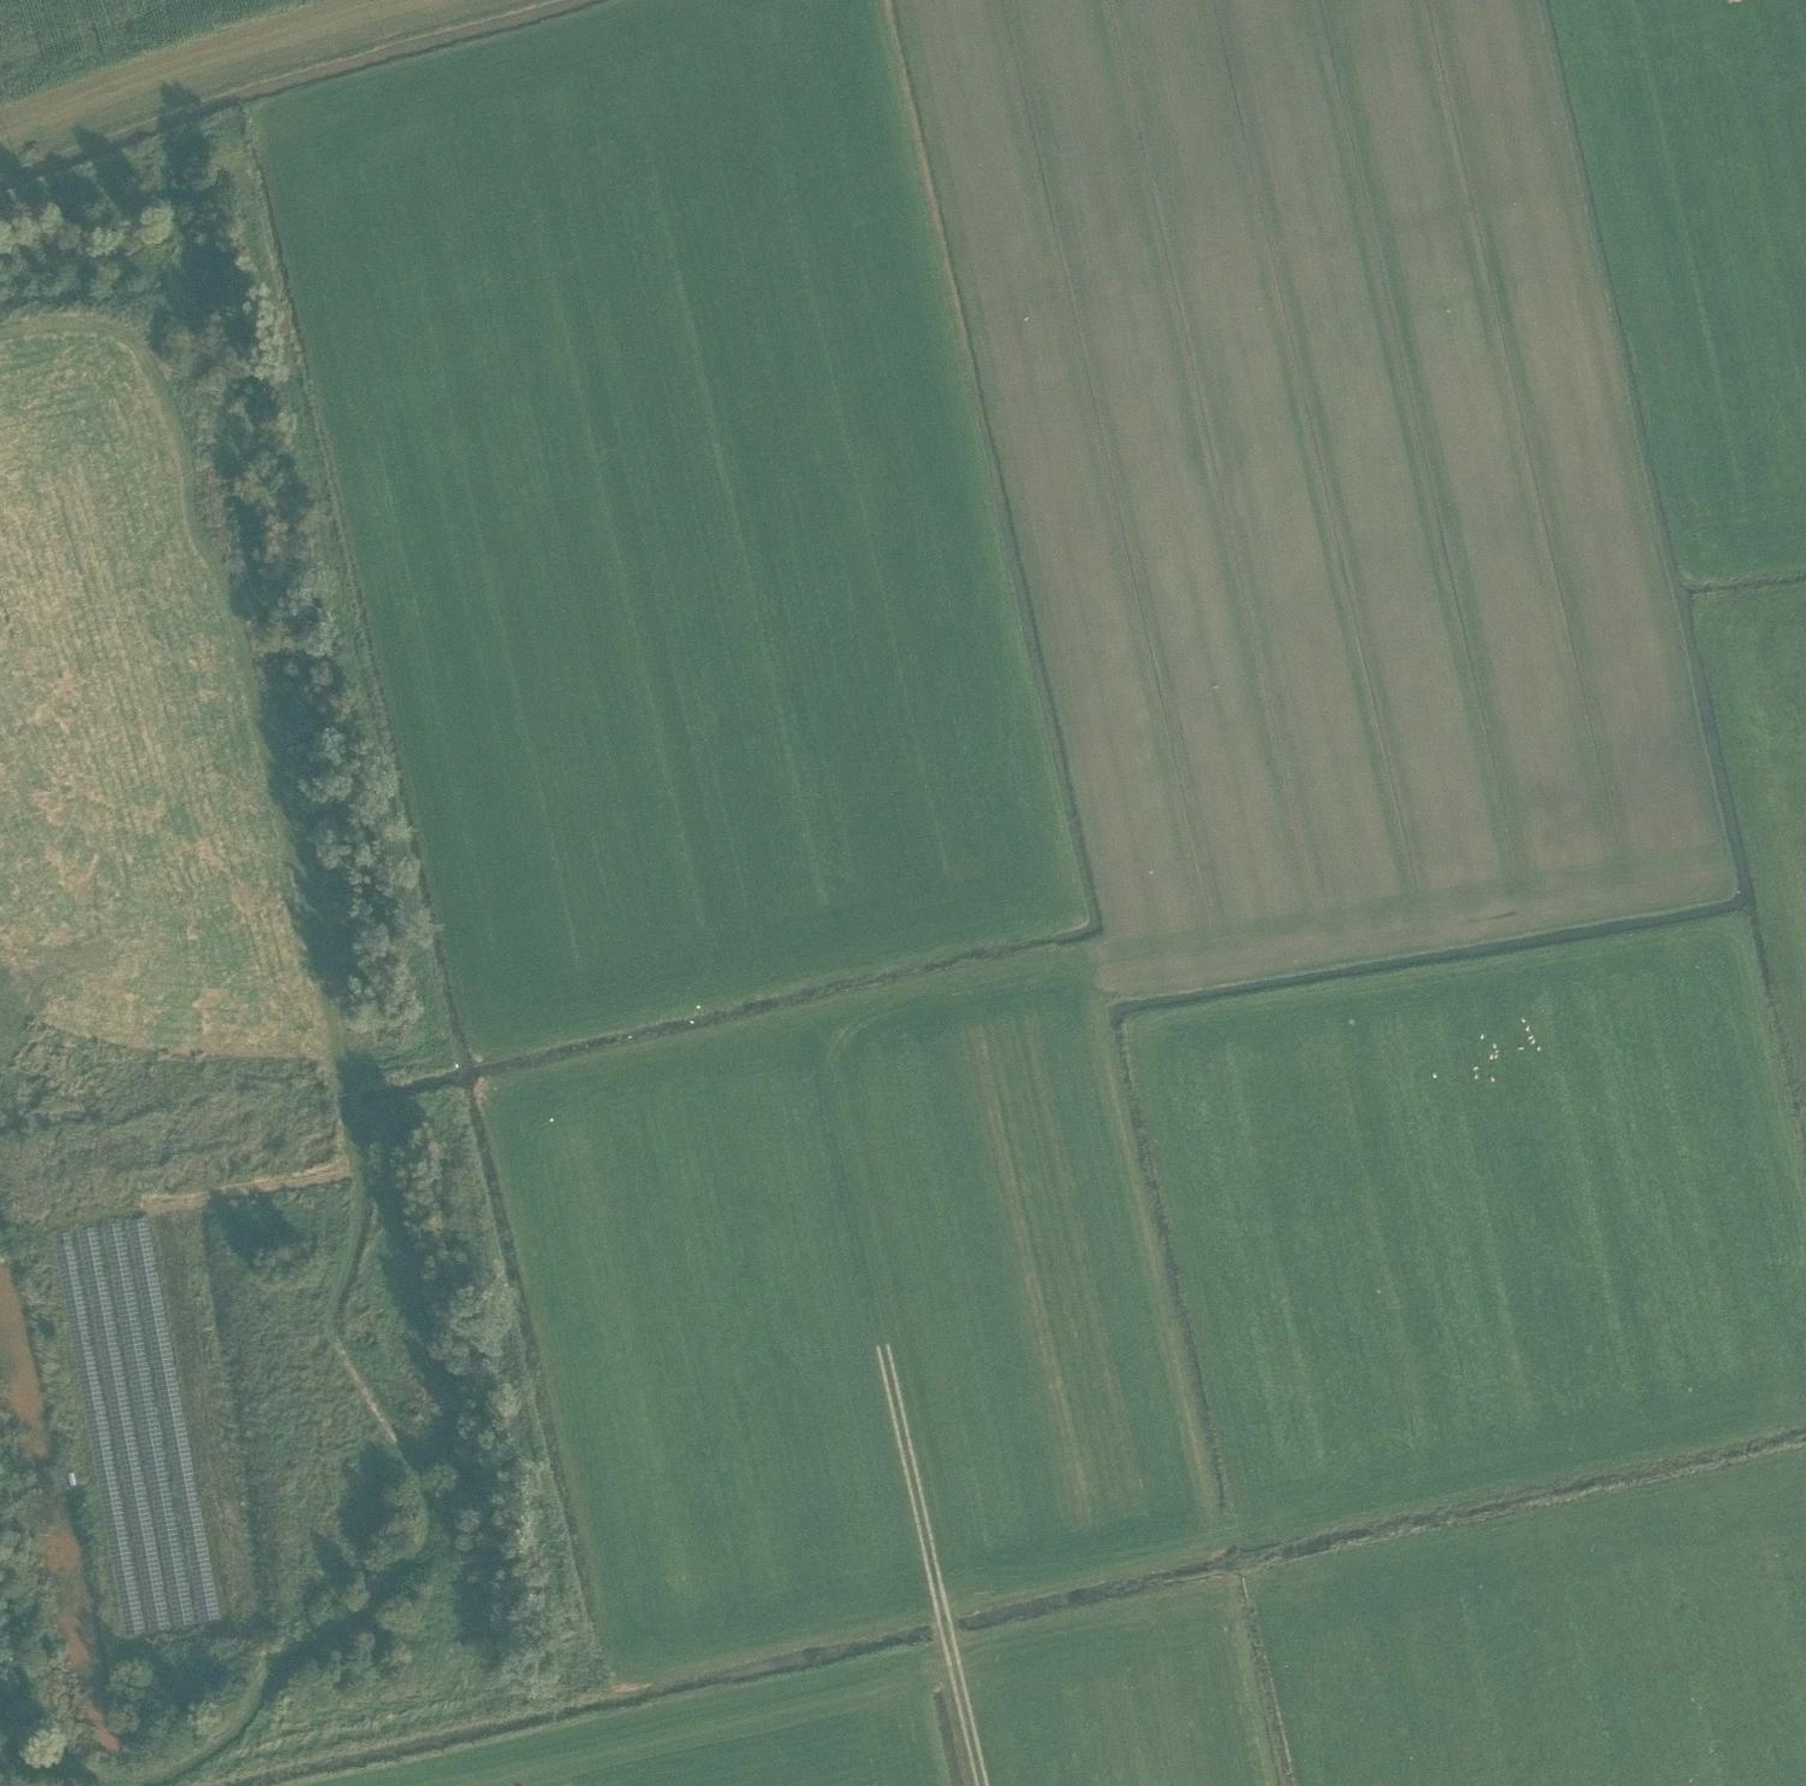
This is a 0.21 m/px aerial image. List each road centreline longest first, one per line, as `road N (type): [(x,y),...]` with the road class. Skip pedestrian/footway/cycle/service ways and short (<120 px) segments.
road 1 (track): [(982,1785),(882,1345)]

